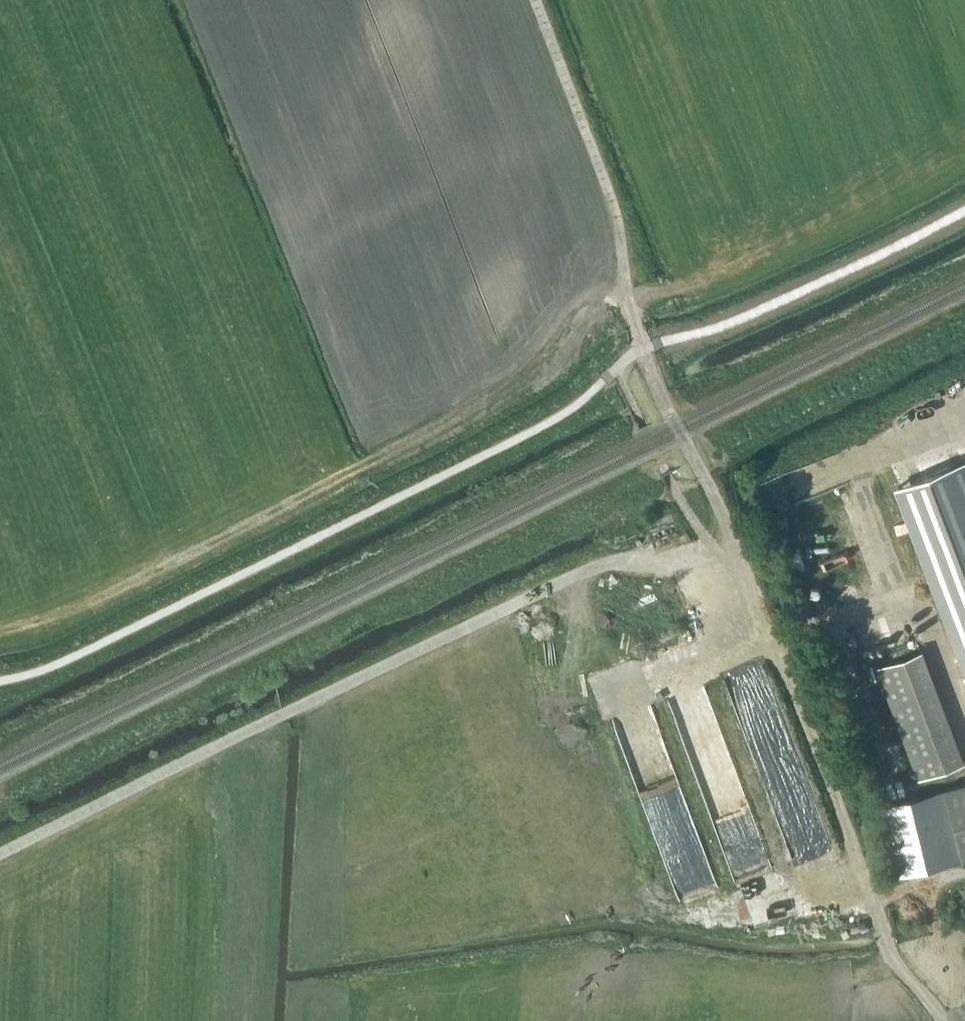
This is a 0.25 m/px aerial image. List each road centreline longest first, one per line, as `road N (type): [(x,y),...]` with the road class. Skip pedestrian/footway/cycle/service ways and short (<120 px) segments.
road 1 (track): [(616,369),(689,516),(726,566),(743,562)]

